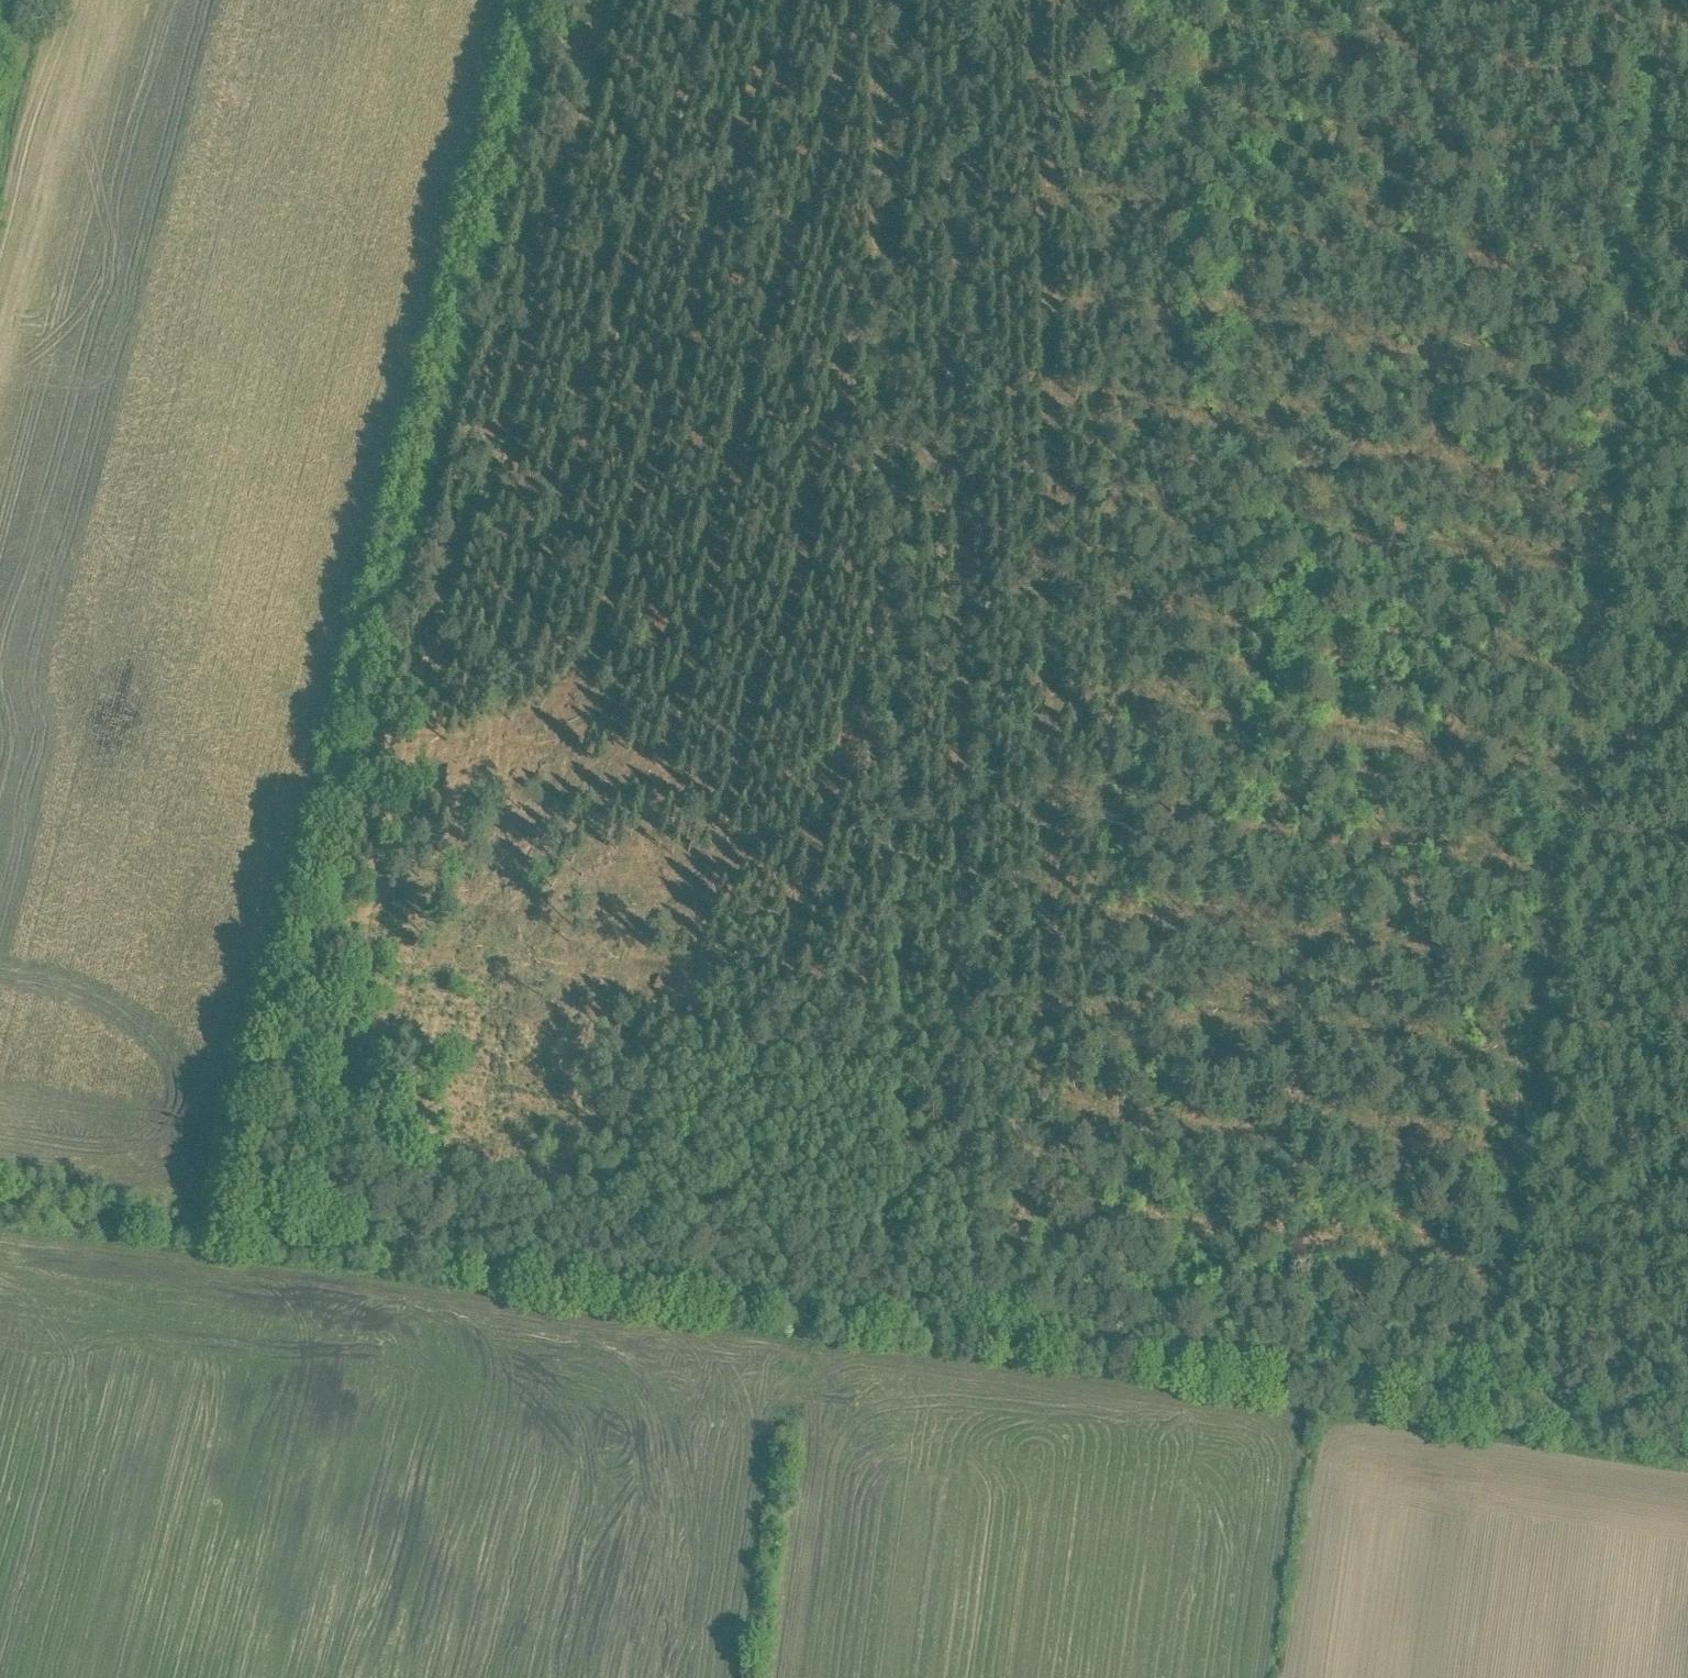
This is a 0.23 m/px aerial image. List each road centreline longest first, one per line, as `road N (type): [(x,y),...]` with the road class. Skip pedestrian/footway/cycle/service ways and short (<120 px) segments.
road 1 (track): [(0,1206),(1687,1430)]
road 2 (track): [(1577,718),(1676,0)]

